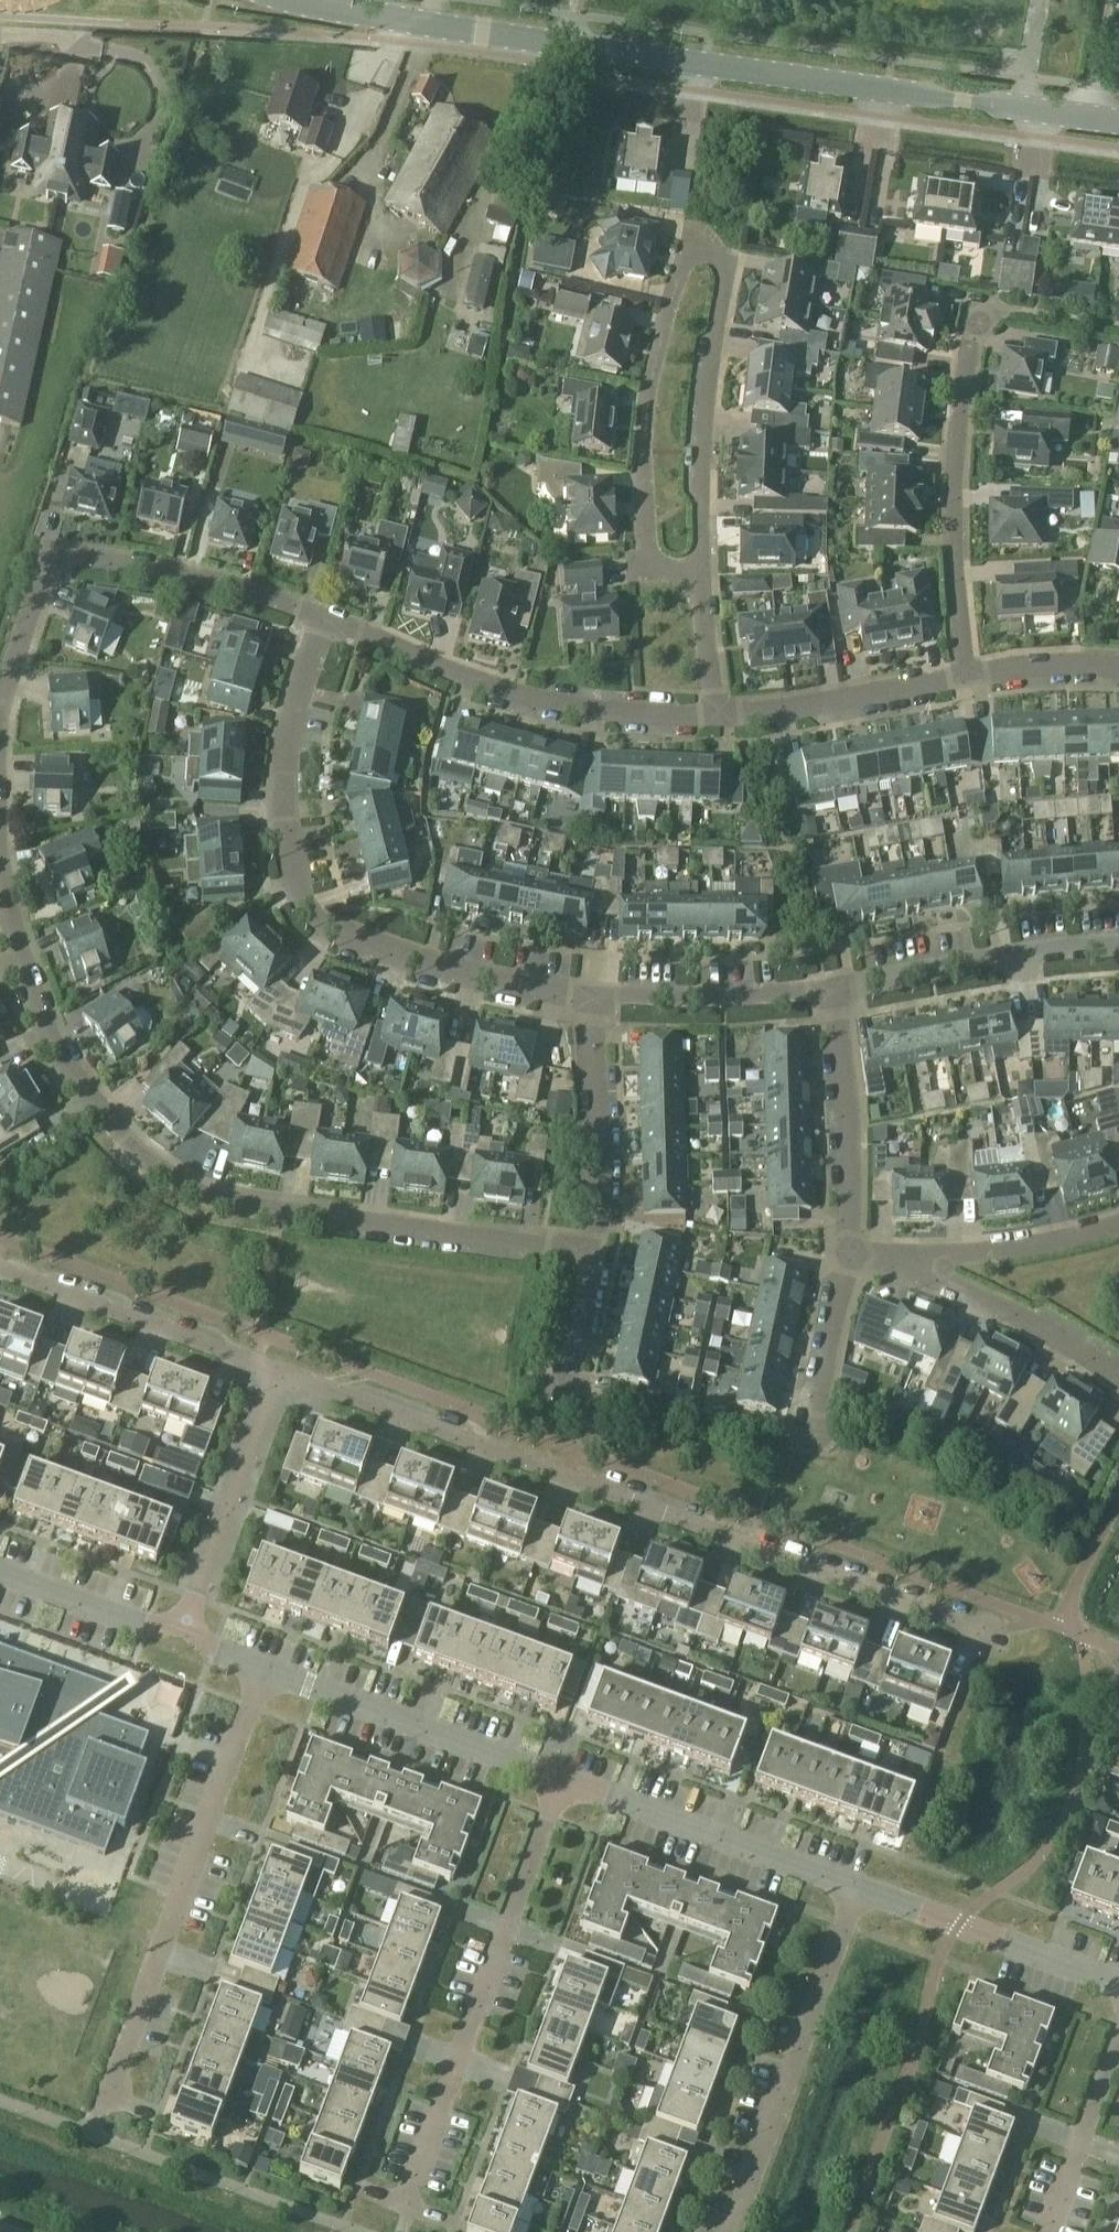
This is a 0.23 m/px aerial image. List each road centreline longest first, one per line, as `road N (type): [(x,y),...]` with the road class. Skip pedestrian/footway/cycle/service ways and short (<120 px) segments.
road 1 (tertiary): [(1118,121),(656,60),(311,0)]
road 2 (residential): [(595,1250),(285,1210),(218,1197),(158,1169),(97,1105),(57,1045),(21,953),(0,850)]
road 3 (residential): [(986,1631),(279,1371)]
road 4 (residential): [(692,561),(710,257),(695,242),(674,262),(656,306),(641,414),(638,526),(653,561)]
road 5 (residential): [(603,982),(403,949),(325,914),(307,895),(289,836),(286,777),(322,610)]
road 6 (residential): [(92,2134),(264,1668)]
road 7 (residential): [(404,2231),(560,1778)]
road 8 (residential): [(712,717),(503,688),(322,610)]
road 9 (residential): [(731,2231),(855,1886)]
road 10 (residential): [(964,673),(960,408),(972,315)]
road 11 (residential): [(560,1778),(264,1668)]
road 12 (residential): [(855,1886),(560,1778)]
road 13 (residential): [(279,1371),(0,1269)]
road 14 (residential): [(1118,949),(1011,954),(834,987)]
road 15 (residential): [(1118,1983),(855,1886)]
road 16 (residential): [(322,610),(276,591),(57,543)]
road 17 (residential): [(184,1625),(279,1371)]
road 18 (residential): [(595,1250),(603,982)]
road 19 (residential): [(847,1252),(834,987)]
road 20 (residential): [(1118,1378),(1006,1309),(892,1257)]
road 21 (residential): [(964,673),(846,703),(712,717)]
road 22 (residential): [(834,987),(786,992),(603,982)]
road 23 (residential): [(892,1257),(1008,1248),(1118,1224)]
road 24 (residential): [(1048,2231),(1118,2030)]
road 25 (residential): [(184,1625),(145,1625),(0,1571)]
road 26 (residential): [(815,1441),(847,1252)]
road 27 (residential): [(0,695),(26,581),(44,547),(57,543)]
road 28 (residential): [(587,1388),(567,1384),(595,1250)]
road 29 (residential): [(712,717),(692,561)]
road 30 (residential): [(1118,666),(964,673)]

